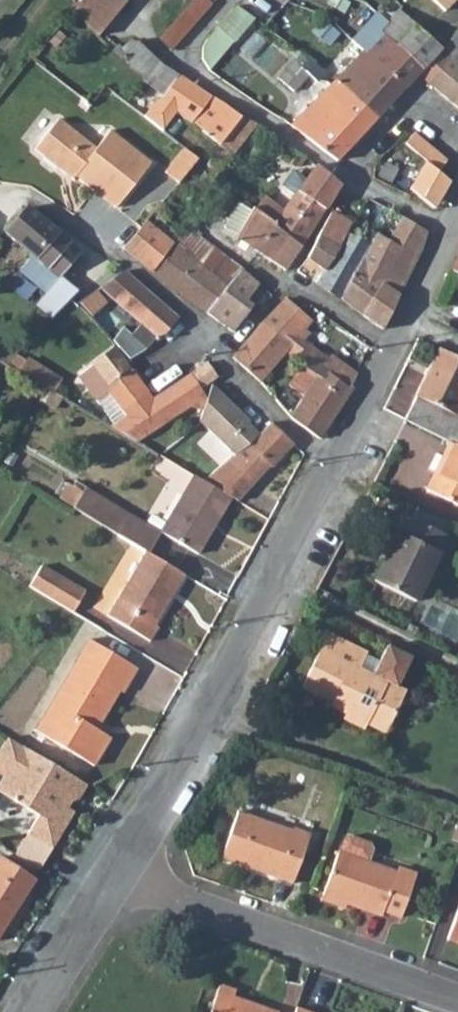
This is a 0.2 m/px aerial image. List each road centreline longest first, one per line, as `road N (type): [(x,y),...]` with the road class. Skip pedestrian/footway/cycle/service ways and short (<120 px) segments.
road 1 (residential): [(113,868),(205,718),(340,469)]
road 2 (residential): [(340,469),(293,437),(158,287),(38,205)]
road 3 (residential): [(113,868),(457,998)]
road 4 (residential): [(344,169),(187,61),(243,0)]
road 5 (residential): [(340,469),(449,227)]
road 6 (residential): [(23,1011),(113,868)]
road 7 (residential): [(457,126),(424,99),(344,169)]
road 8 (residential): [(344,169),(378,196),(449,227)]

